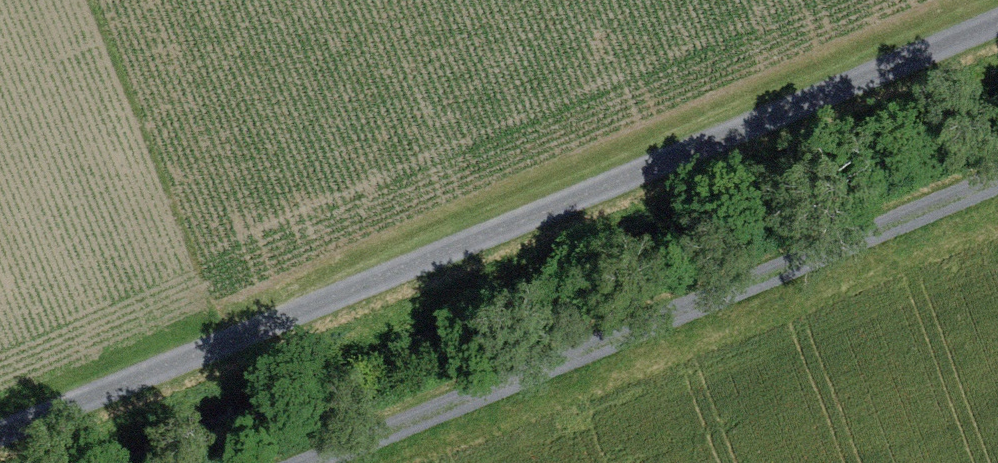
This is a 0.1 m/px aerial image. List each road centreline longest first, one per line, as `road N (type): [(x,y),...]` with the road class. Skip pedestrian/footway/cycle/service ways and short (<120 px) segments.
road 1 (track): [(997,28),(0,443)]
road 2 (track): [(331,462),(997,188)]

